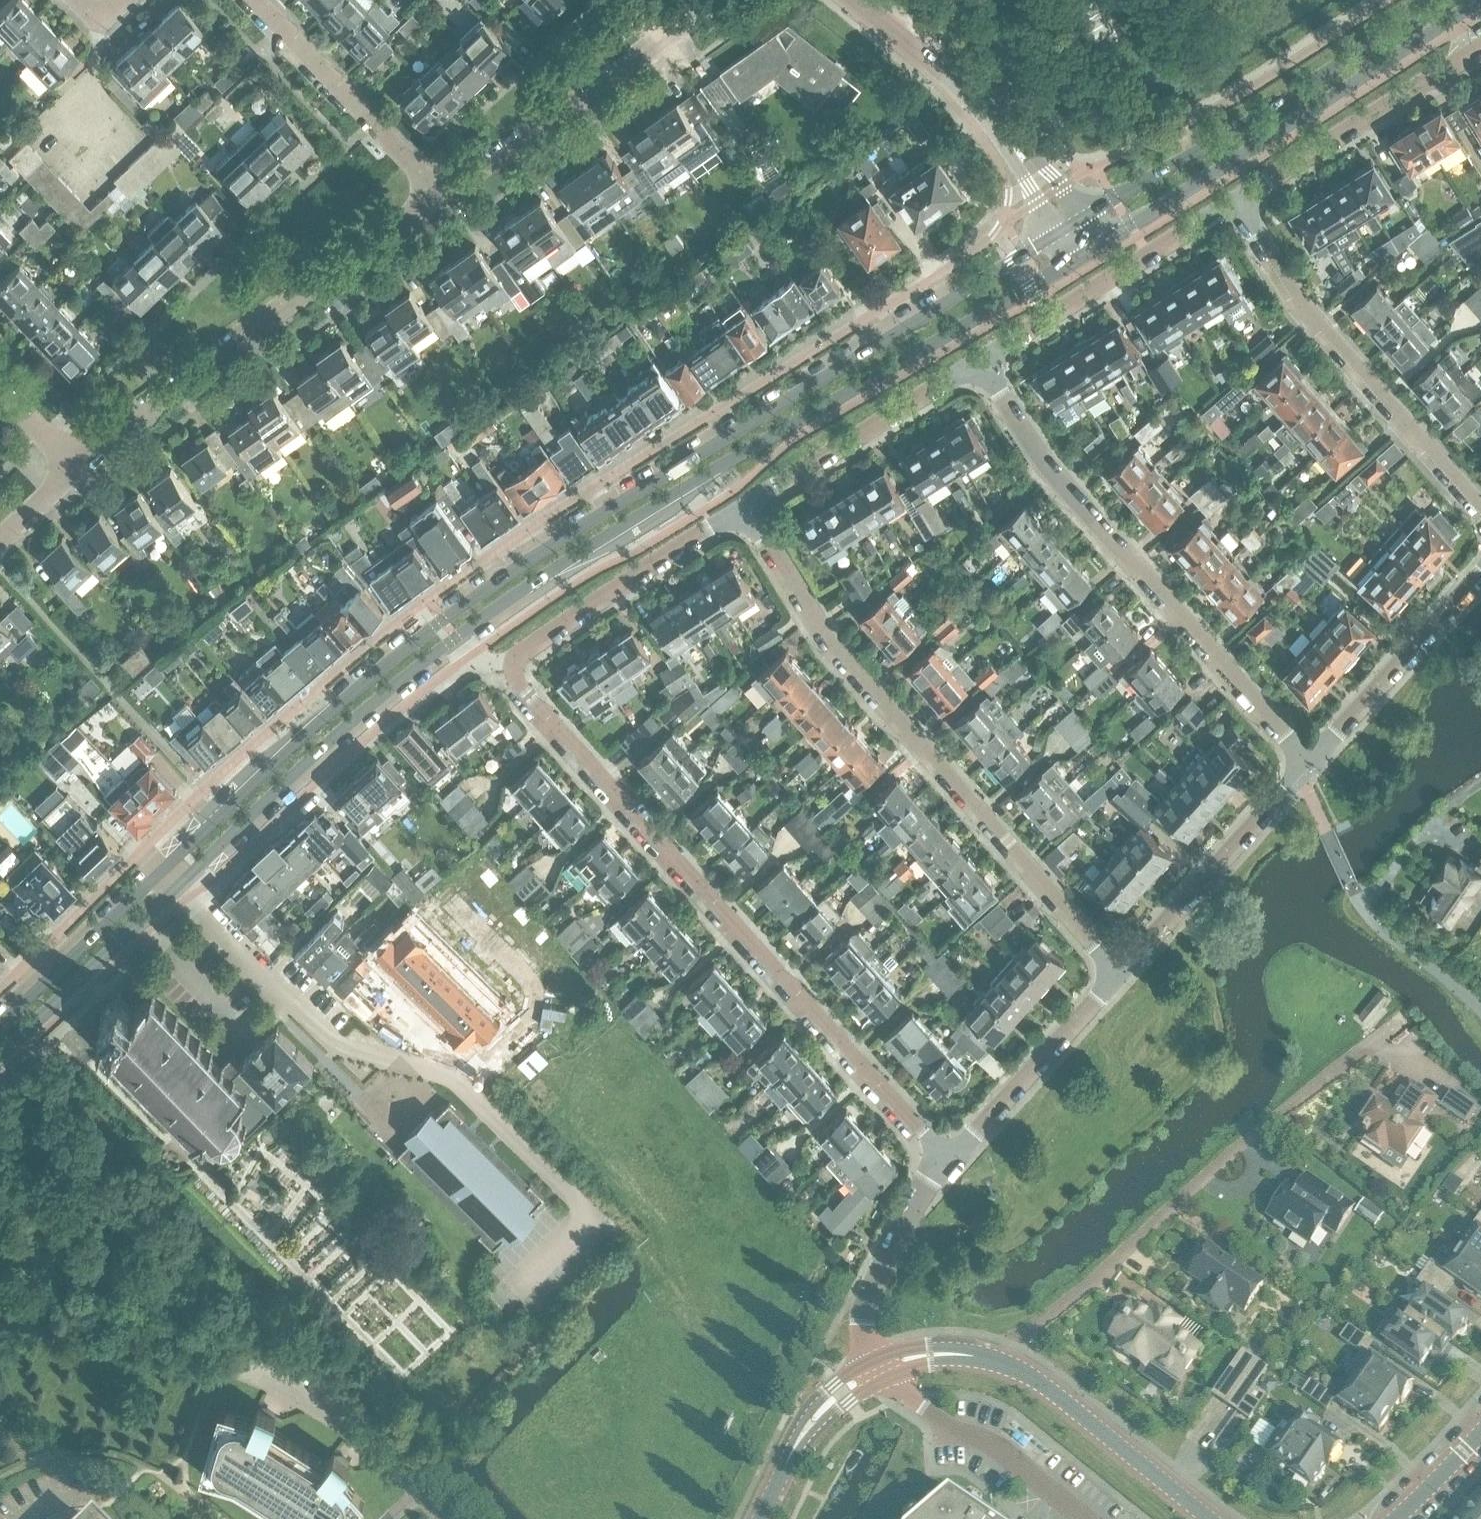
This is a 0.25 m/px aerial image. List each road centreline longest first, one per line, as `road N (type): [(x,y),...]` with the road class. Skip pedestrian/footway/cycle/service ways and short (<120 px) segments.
road 1 (secondary): [(1073,226),(443,620),(159,872)]
road 2 (secondary): [(458,639),(708,474),(1088,249)]
road 3 (residential): [(950,1160),(558,728),(518,681),(515,665)]
road 4 (residential): [(1120,973),(833,647),(742,510)]
road 5 (residential): [(1007,1364),(1020,1338),(1095,1282),(1214,1169),(1403,1021)]
road 6 (residential): [(978,360),(1044,462),(1310,762)]
road 7 (secondary): [(1088,249),(1480,0)]
road 8 (residential): [(78,468),(438,200)]
road 9 (secondary): [(1438,0),(1073,226)]
road 10 (residential): [(175,888),(343,1044),(442,1074),(376,1008)]
road 11 (residential): [(1480,507),(1310,316),(1235,200)]
road 12 (secondary): [(175,888),(386,694),(458,639)]
road 13 (residential): [(438,200),(730,0)]
road 14 (residential): [(978,360),(1235,200)]
road 15 (residential): [(1235,200),(1480,48)]
road 16 (residential): [(742,510),(978,360)]
road 17 (residential): [(515,665),(527,649),(742,510)]
road 18 (residential): [(437,1518),(381,1448),(293,1390),(219,1360)]
road 19 (residential): [(438,200),(252,0)]
road 20 (residential): [(1301,772),(1120,973)]
road 21 (track): [(797,1442),(791,1407),(767,1392),(646,1244)]
road 22 (tertiary): [(1007,1364),(1209,1518)]
road 23 (residential): [(1480,574),(1310,762)]
road 24 (residential): [(1120,973),(950,1160)]
road 25 (secondary): [(0,1059),(175,888)]
road 26 (tertiary): [(1073,226),(974,96),(915,47)]
road 27 (residential): [(872,1373),(860,1328),(870,1298),(931,1180),(950,1160)]
road 28 (secondary): [(159,872),(0,1024)]
road 29 (tertiary): [(761,1518),(813,1420),(872,1373)]
road 30 (residential): [(1361,902),(1301,772)]
road 31 (tertiary): [(872,1373),(930,1355),(1007,1364)]
road 32 (tertiary): [(1397,1518),(1480,1432)]

